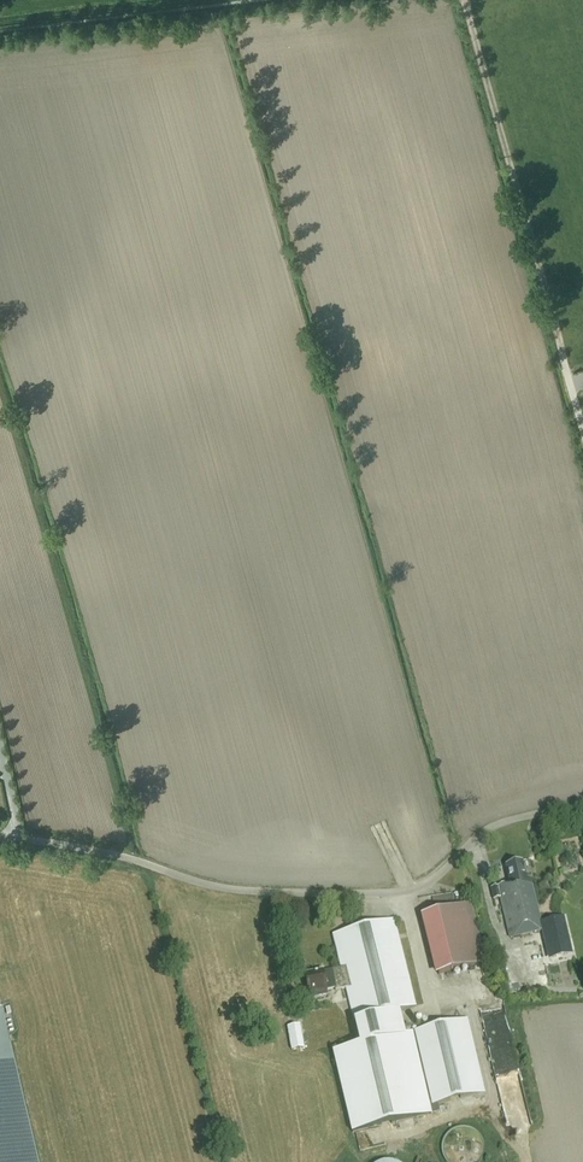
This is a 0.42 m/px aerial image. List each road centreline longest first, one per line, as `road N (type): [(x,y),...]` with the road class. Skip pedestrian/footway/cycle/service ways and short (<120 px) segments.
road 1 (residential): [(0,838),(91,848),(249,890),(373,892),(435,877),(487,829),(582,802)]

